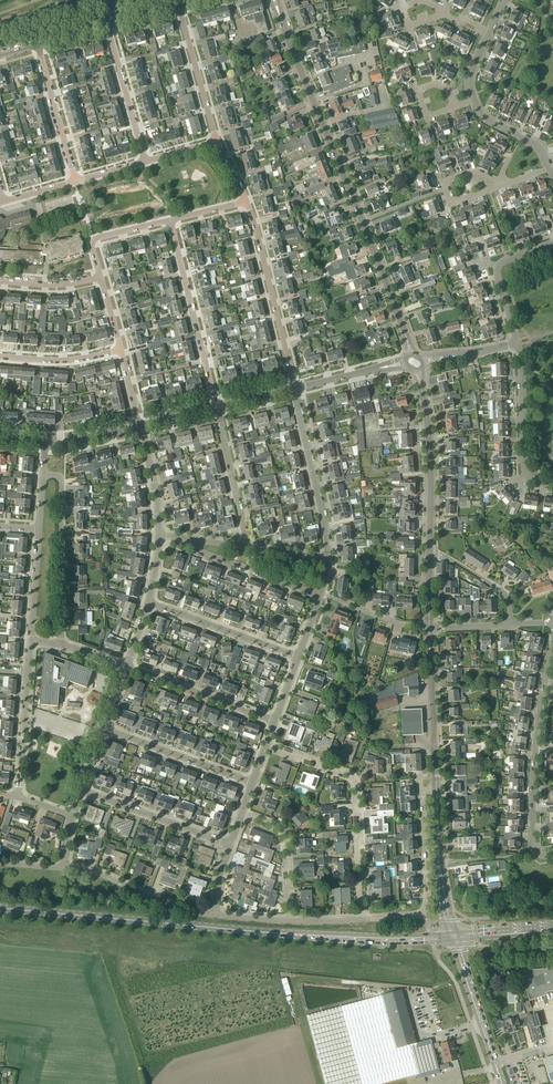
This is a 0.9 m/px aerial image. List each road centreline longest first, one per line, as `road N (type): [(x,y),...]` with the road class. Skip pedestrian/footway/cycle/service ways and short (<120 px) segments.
road 1 (tertiary): [(278,9),(405,337)]
road 2 (primary): [(338,937),(0,908)]
road 3 (residential): [(358,922),(355,785),(265,746)]
road 4 (residential): [(293,387),(244,198)]
road 5 (residential): [(215,407),(167,218)]
road 6 (residential): [(61,645),(61,489),(42,473)]
road 7 (residential): [(327,556),(293,387)]
road 8 (tertiary): [(429,552),(421,388)]
road 9 (residential): [(298,657),(145,602)]
road 10 (tertiary): [(436,789),(429,627)]
road 11 (residential): [(515,342),(522,471),(552,482)]
road 12 (residential): [(274,722),(124,668)]
road 13 (residential): [(214,915),(174,908),(100,874),(63,869)]
road 14 (residential): [(229,845),(80,789)]
road 15 (residential): [(251,784),(102,728)]
road 16 (primary): [(501,1083),(454,936)]
road 17 (tertiary): [(436,789),(454,936)]
road 18 (residential): [(247,548),(215,407)]
road 19 (residential): [(552,242),(493,267),(515,342)]
road 20 (residential): [(213,141),(177,4)]
road 21 (residential): [(143,160),(104,24)]
road 22 (residential): [(72,180),(34,44)]
road 23 (residential): [(320,595),(199,553),(194,542)]
road 24 (residential): [(287,922),(285,838),(240,813)]
road 25 (residential): [(436,789),(424,795),(428,898),(422,913)]
road 26 (residential): [(533,751),(552,624)]
road 27 (residential): [(16,795),(24,673)]
road 28 (residential): [(121,348),(71,358),(0,355)]

